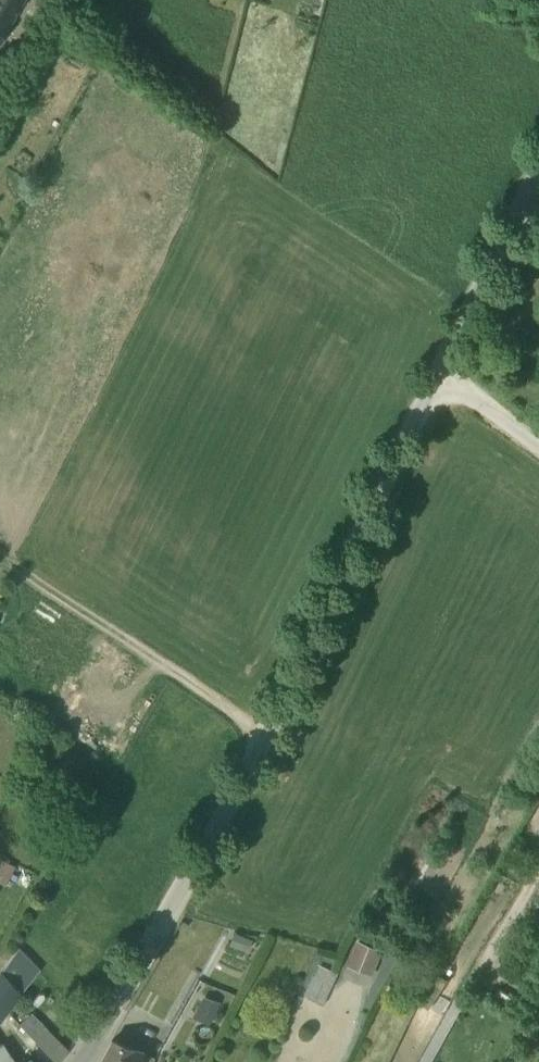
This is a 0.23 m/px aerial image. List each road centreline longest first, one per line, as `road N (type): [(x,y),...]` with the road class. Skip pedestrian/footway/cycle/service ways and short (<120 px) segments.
road 1 (residential): [(82,1061),(191,870),(442,369),(538,195)]
road 2 (track): [(261,731),(8,560),(0,541)]

